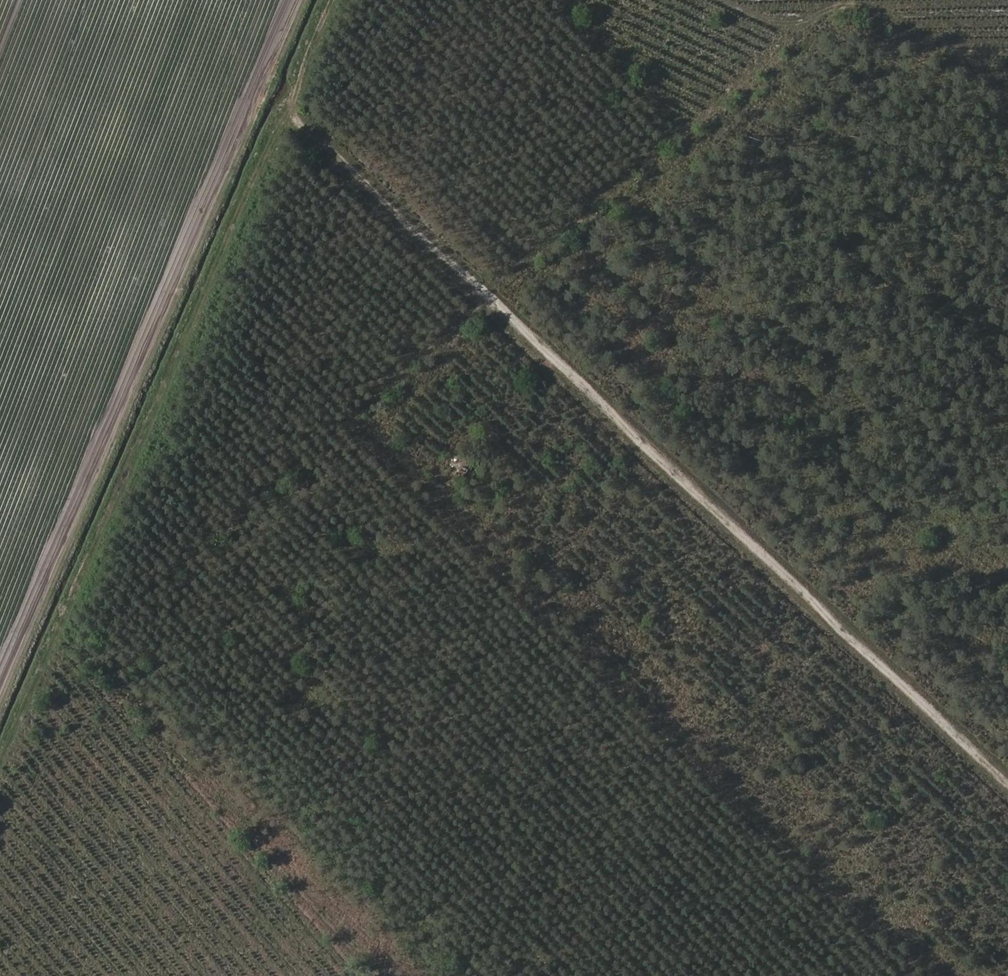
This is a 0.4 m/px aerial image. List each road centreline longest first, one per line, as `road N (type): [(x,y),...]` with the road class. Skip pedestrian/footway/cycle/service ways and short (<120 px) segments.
road 1 (track): [(1007,772),(302,110)]

